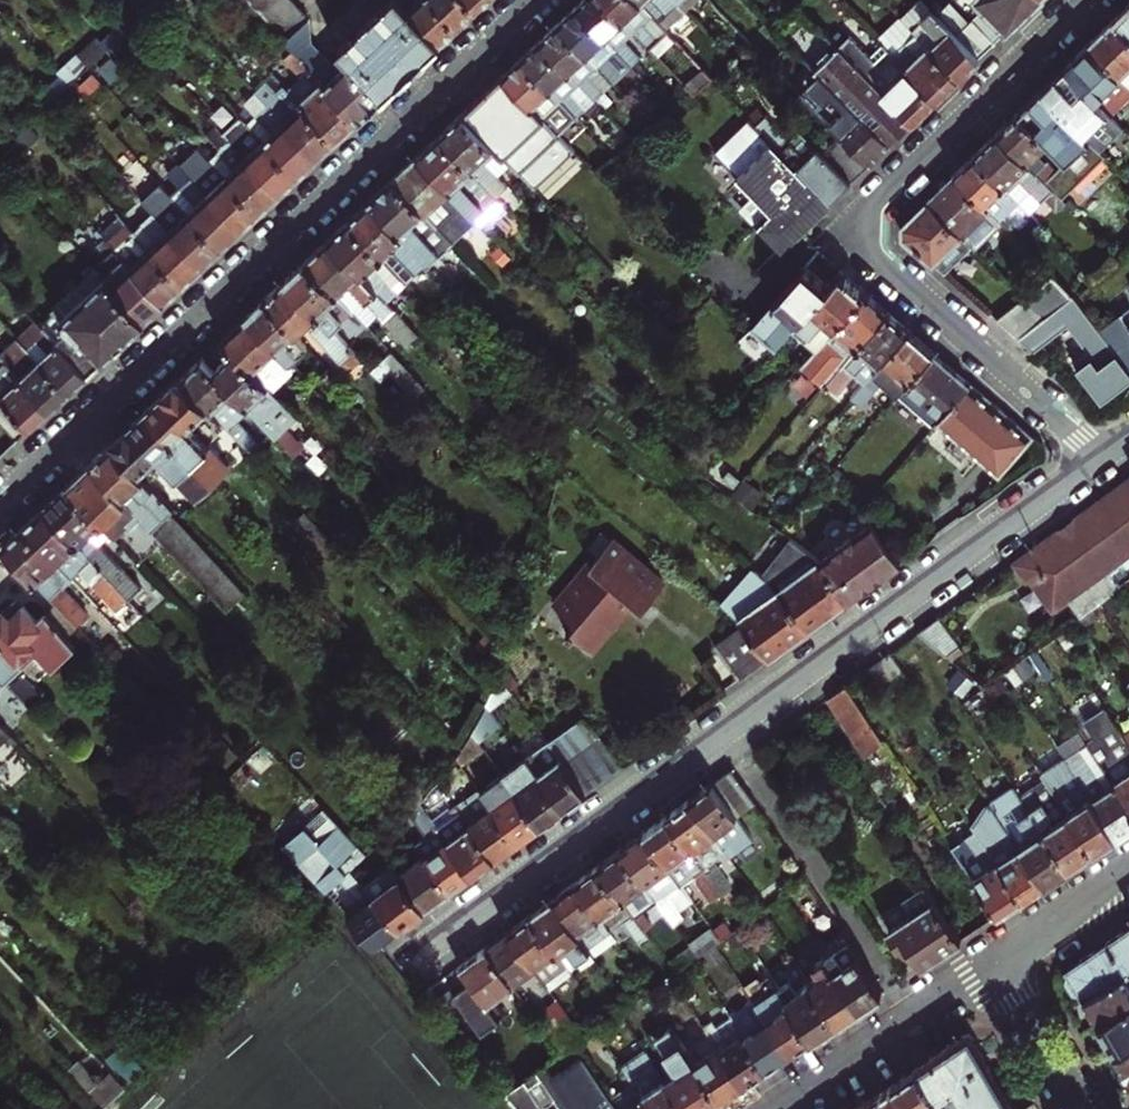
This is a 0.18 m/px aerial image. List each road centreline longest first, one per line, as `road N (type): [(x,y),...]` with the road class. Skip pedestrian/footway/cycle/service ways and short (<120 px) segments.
road 1 (residential): [(1101,461),(407,965)]
road 2 (residential): [(0,505),(534,0)]
road 3 (residential): [(1083,0),(879,198),(867,238),(887,273),(1101,461)]
road 4 (residential): [(995,961),(774,1108)]
road 5 (residential): [(995,961),(1081,1108)]
road 6 (residential): [(1128,871),(995,961)]

